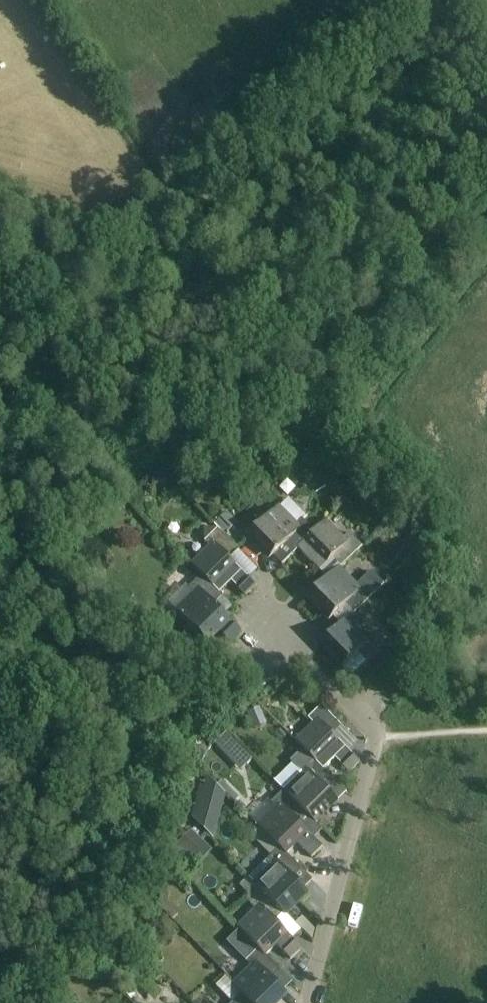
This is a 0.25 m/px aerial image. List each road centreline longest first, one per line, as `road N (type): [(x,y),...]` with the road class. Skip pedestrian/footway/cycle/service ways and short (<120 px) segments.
road 1 (residential): [(309,1002),(378,733),(275,617)]

